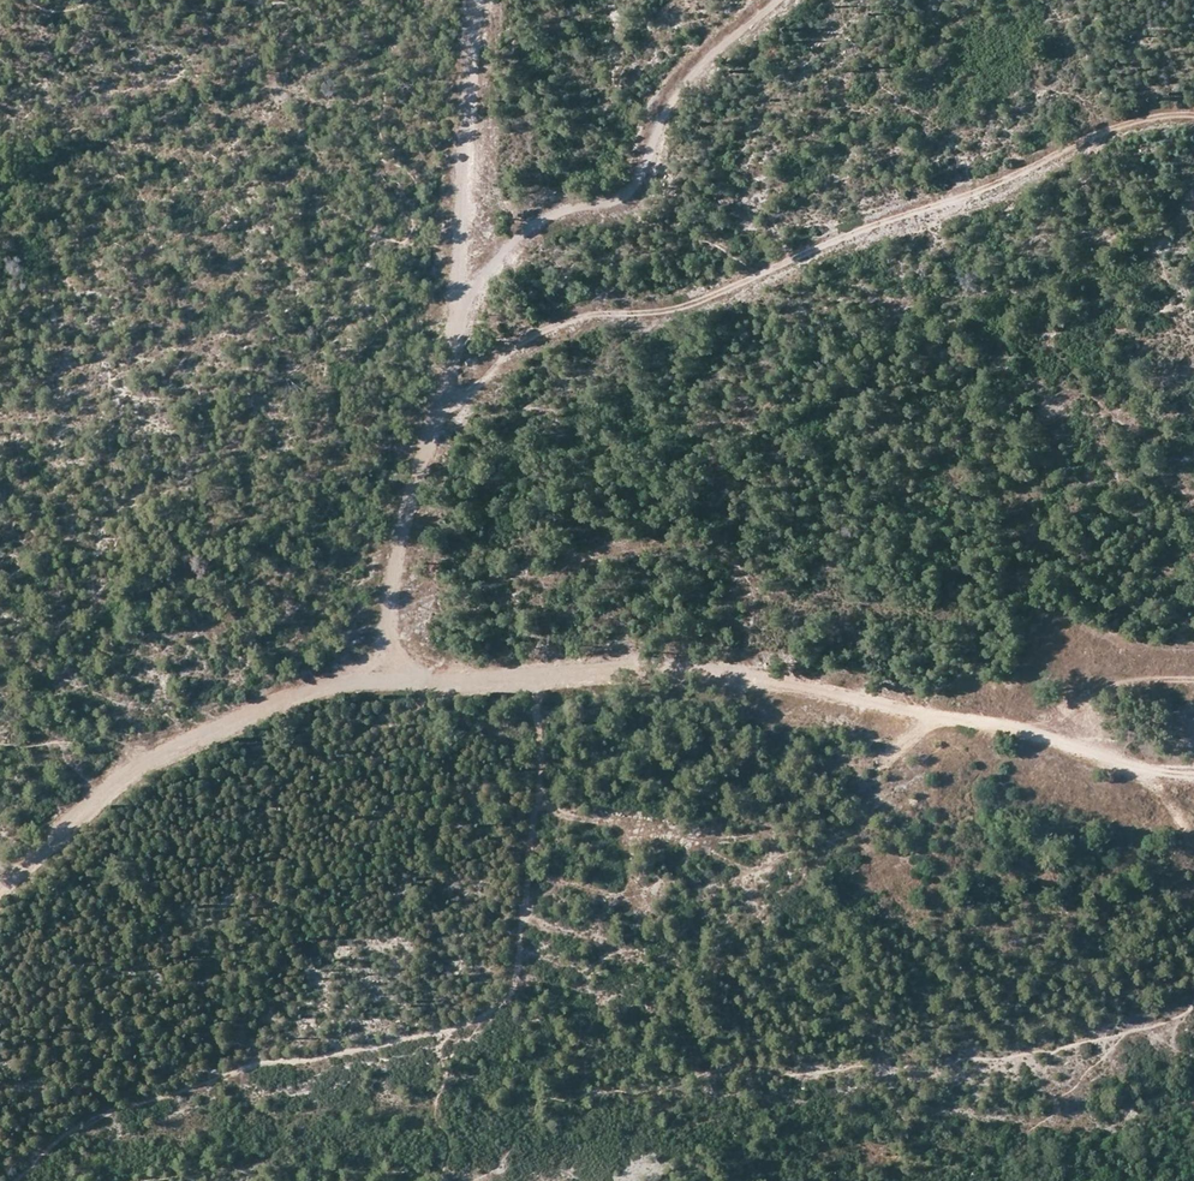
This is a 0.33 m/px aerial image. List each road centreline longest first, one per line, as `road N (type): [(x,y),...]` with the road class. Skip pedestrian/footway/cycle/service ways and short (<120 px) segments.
road 1 (track): [(1193,776),(1001,728),(829,707),(660,669),(470,685),(359,677),(187,740),(113,785),(0,892)]
road 2 (track): [(20,1180),(60,1137),(108,1113),(273,1063),(490,1015),(515,980),(537,797),(533,680)]
road 3 (track): [(1193,116),(1106,128),(685,316),(598,317),(452,381)]
road 4 (track): [(475,0),(452,381),(400,544),(386,679)]
road 5 (track): [(778,0),(689,74),(660,113),(636,195),(536,220),(493,259),(460,308)]
road 6 (track): [(1051,742),(1097,697),(1144,680),(1193,681)]

